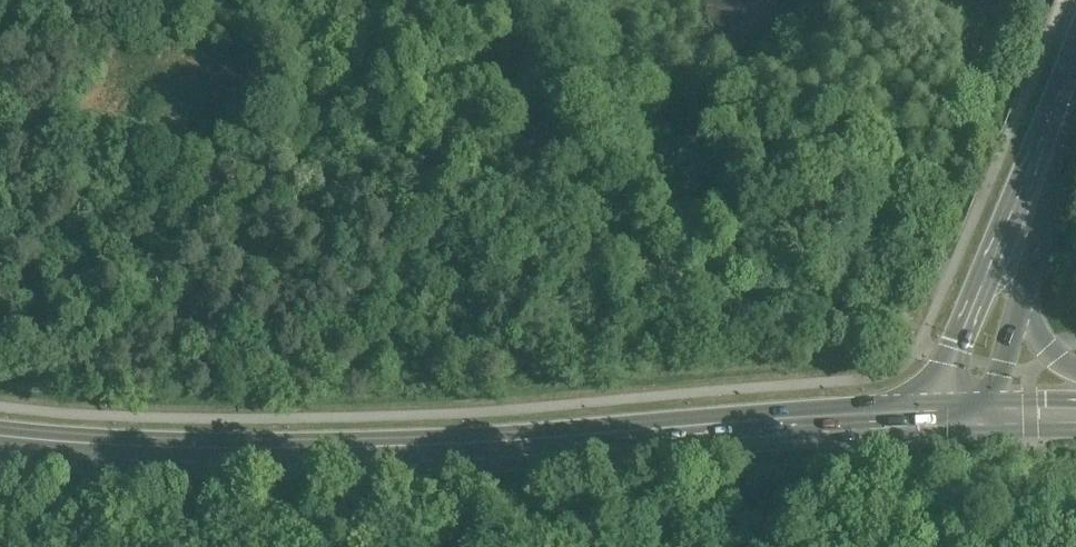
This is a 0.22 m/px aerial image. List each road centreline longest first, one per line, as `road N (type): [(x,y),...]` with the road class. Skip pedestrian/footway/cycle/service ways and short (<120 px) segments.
road 1 (primary): [(947,410),(266,450),(0,435)]
road 2 (track): [(104,0),(397,159),(582,248),(747,297),(925,329)]
road 3 (primary): [(1035,200),(994,258),(953,354),(947,410)]
road 4 (primary): [(984,408),(1023,289)]
road 5 (primary): [(1035,200),(1075,86)]

